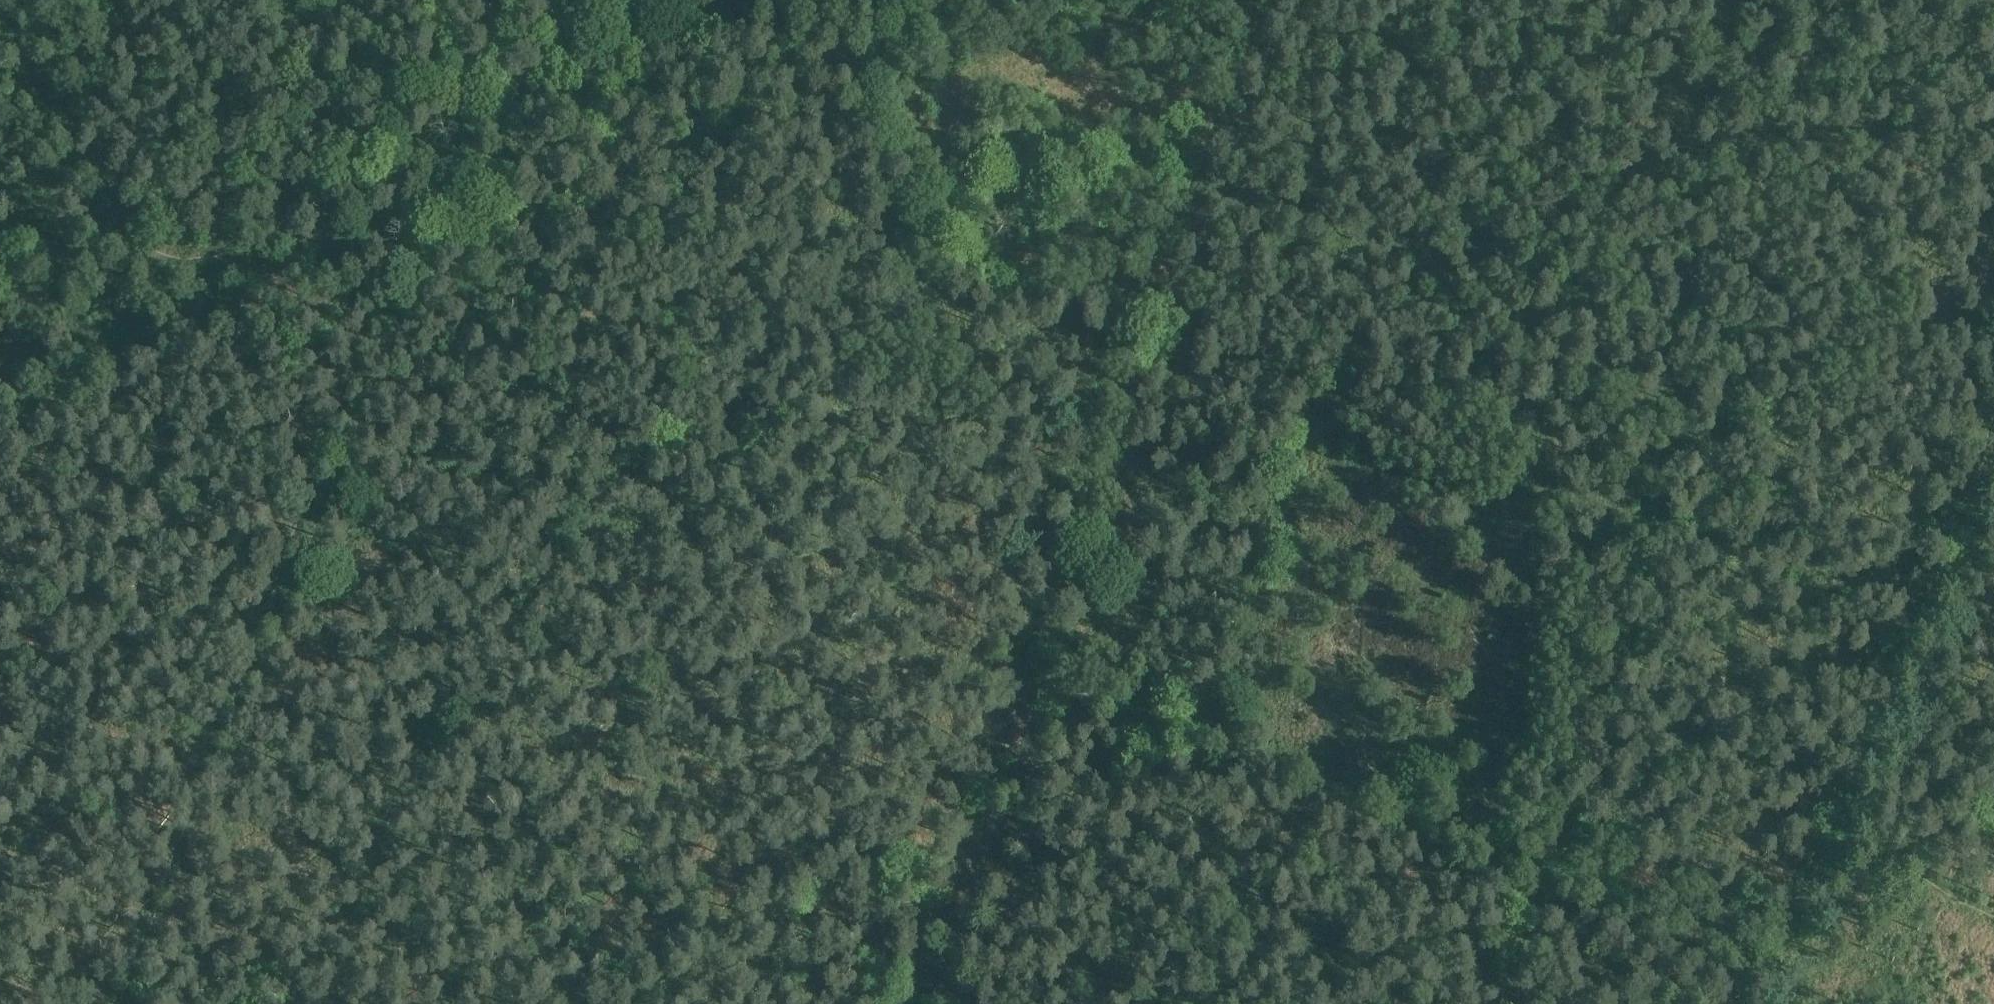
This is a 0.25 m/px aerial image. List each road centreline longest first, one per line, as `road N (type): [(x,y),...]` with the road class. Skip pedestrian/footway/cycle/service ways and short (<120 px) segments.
road 1 (track): [(1029,669),(1074,703),(1170,728),(1473,866),(1734,955),(1775,941)]
road 2 (track): [(1993,440),(1837,839),(1828,888)]
road 3 (track): [(1828,888),(1898,898),(1993,939)]

